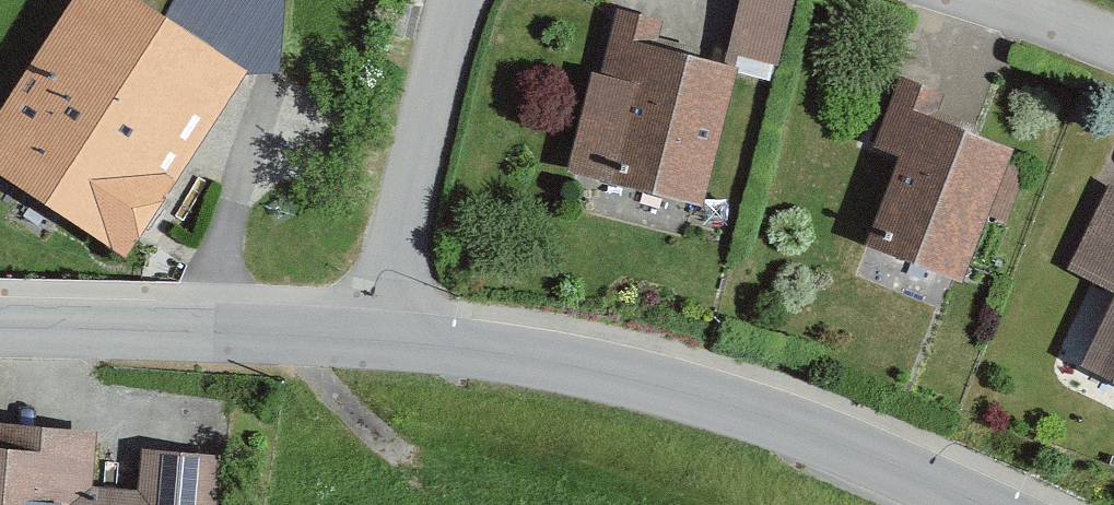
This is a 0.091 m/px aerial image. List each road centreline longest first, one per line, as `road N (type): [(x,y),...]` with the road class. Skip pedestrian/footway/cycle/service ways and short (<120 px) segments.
road 1 (unclassified): [(375,339),(580,360),(773,417),(994,504)]
road 2 (unclassified): [(0,324),(375,339)]
road 3 (residential): [(375,339),(411,143),(461,0)]

